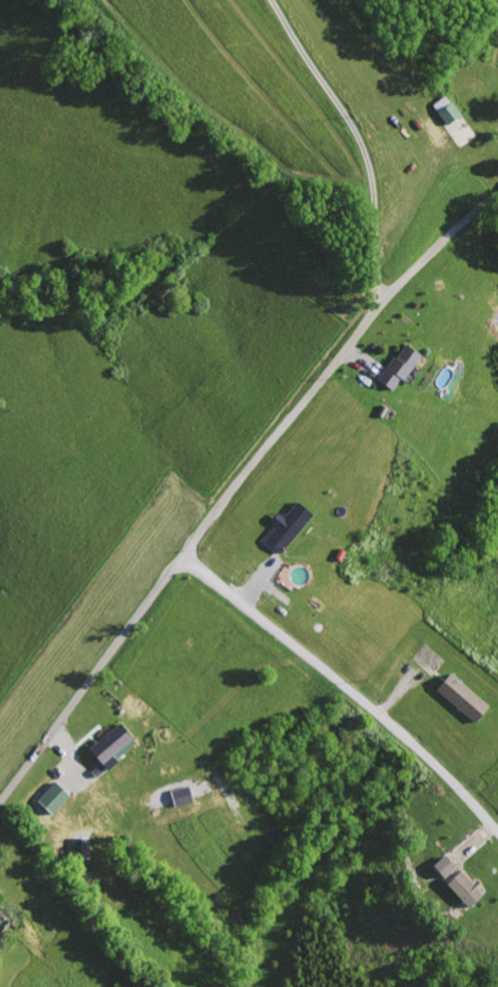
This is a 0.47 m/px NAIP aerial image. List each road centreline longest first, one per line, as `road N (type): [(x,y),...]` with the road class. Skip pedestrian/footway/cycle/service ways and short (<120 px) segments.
road 1 (residential): [(0,798),(380,302),(497,196)]
road 2 (residential): [(180,555),(409,747),(497,833)]
road 3 (residential): [(380,302),(370,155),(262,0)]

